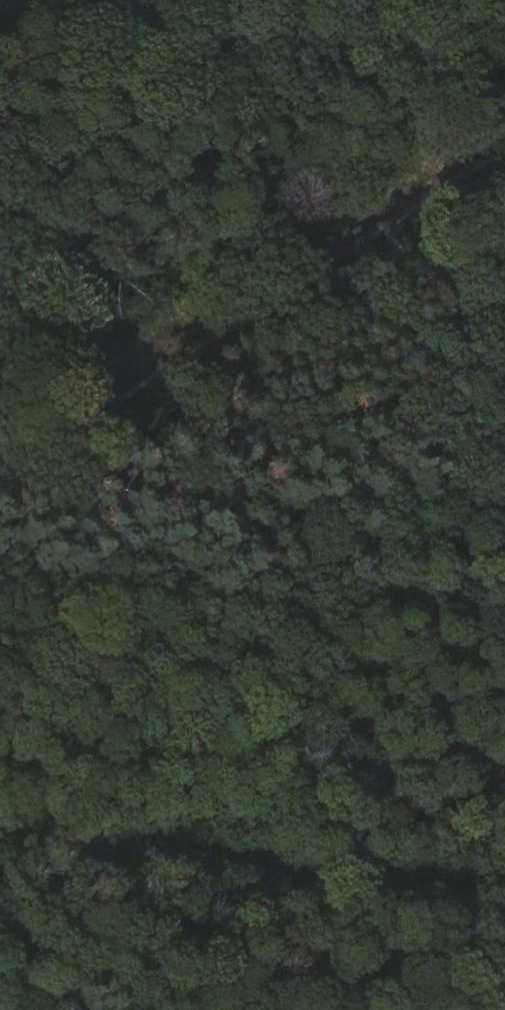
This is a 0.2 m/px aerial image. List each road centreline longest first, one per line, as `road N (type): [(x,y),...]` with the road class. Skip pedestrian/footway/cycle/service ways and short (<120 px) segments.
road 1 (track): [(0,502),(504,157)]
road 2 (track): [(0,828),(504,888)]

